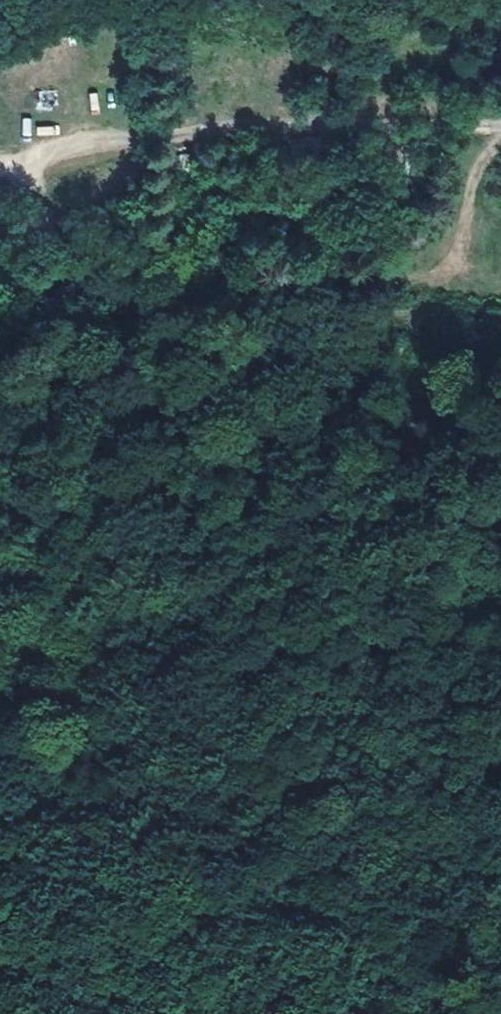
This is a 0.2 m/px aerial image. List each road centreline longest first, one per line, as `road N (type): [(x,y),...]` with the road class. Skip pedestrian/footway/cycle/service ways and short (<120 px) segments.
road 1 (residential): [(500,129),(169,141),(51,163),(0,159)]

